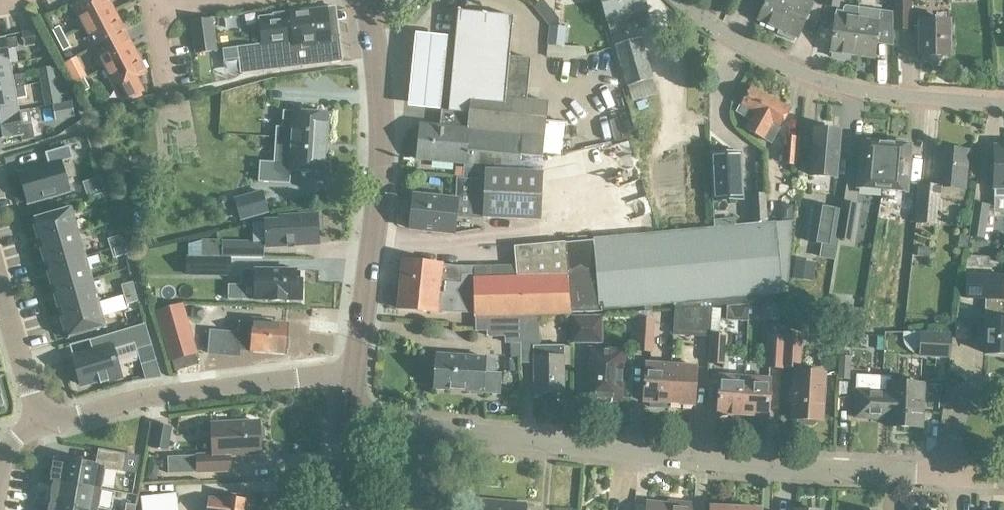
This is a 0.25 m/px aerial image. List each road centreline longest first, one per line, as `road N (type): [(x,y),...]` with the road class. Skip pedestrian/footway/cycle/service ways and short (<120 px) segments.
road 1 (residential): [(947,476),(429,429)]
road 2 (secondary): [(353,380),(384,146),(370,0)]
road 3 (residential): [(681,0),(717,32),(812,78),(884,95),(1003,103)]
road 4 (residential): [(353,380),(297,376),(148,396),(41,425)]
road 5 (residential): [(41,425),(0,290)]

